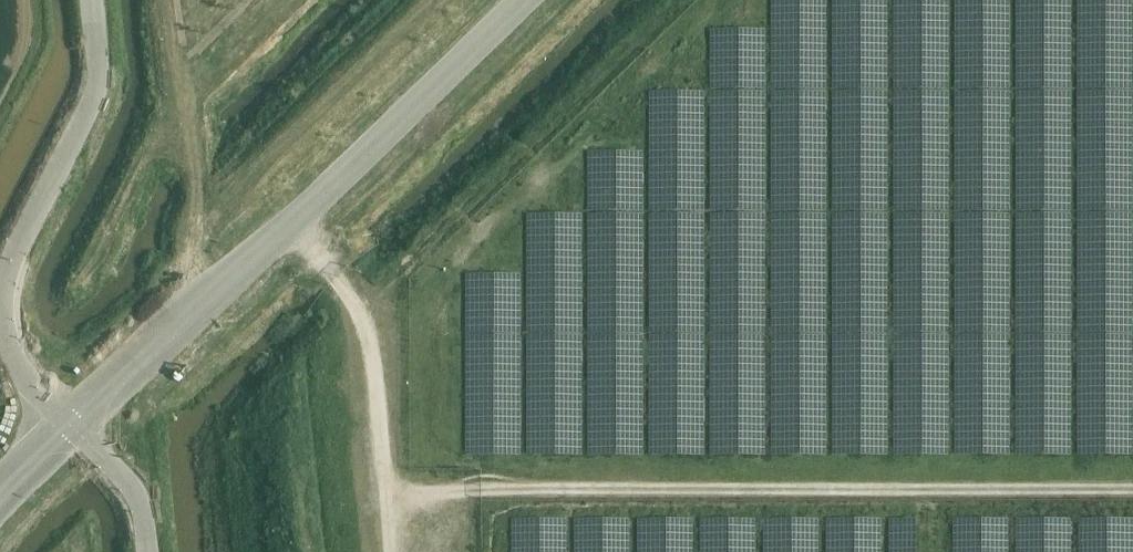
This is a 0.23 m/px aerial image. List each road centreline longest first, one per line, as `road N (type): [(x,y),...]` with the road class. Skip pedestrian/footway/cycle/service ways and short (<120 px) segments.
road 1 (tertiary): [(67,422),(522,0)]
road 2 (unclassified): [(67,422),(17,364),(2,298),(17,245),(91,97),(91,0)]
road 3 (unclassified): [(147,551),(132,488),(67,422)]

